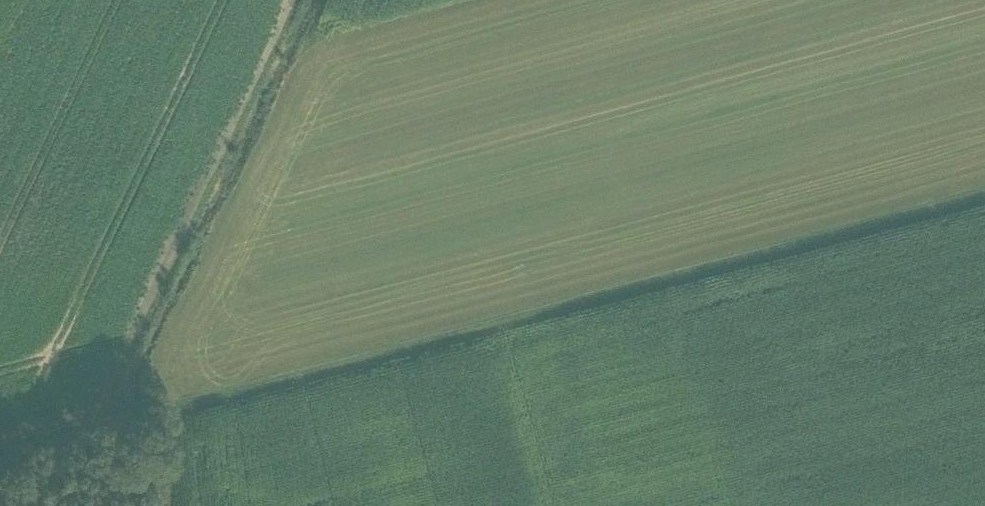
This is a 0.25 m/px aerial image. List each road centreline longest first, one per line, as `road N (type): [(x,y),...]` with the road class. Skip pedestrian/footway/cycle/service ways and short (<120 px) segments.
road 1 (track): [(0,455),(984,195)]

